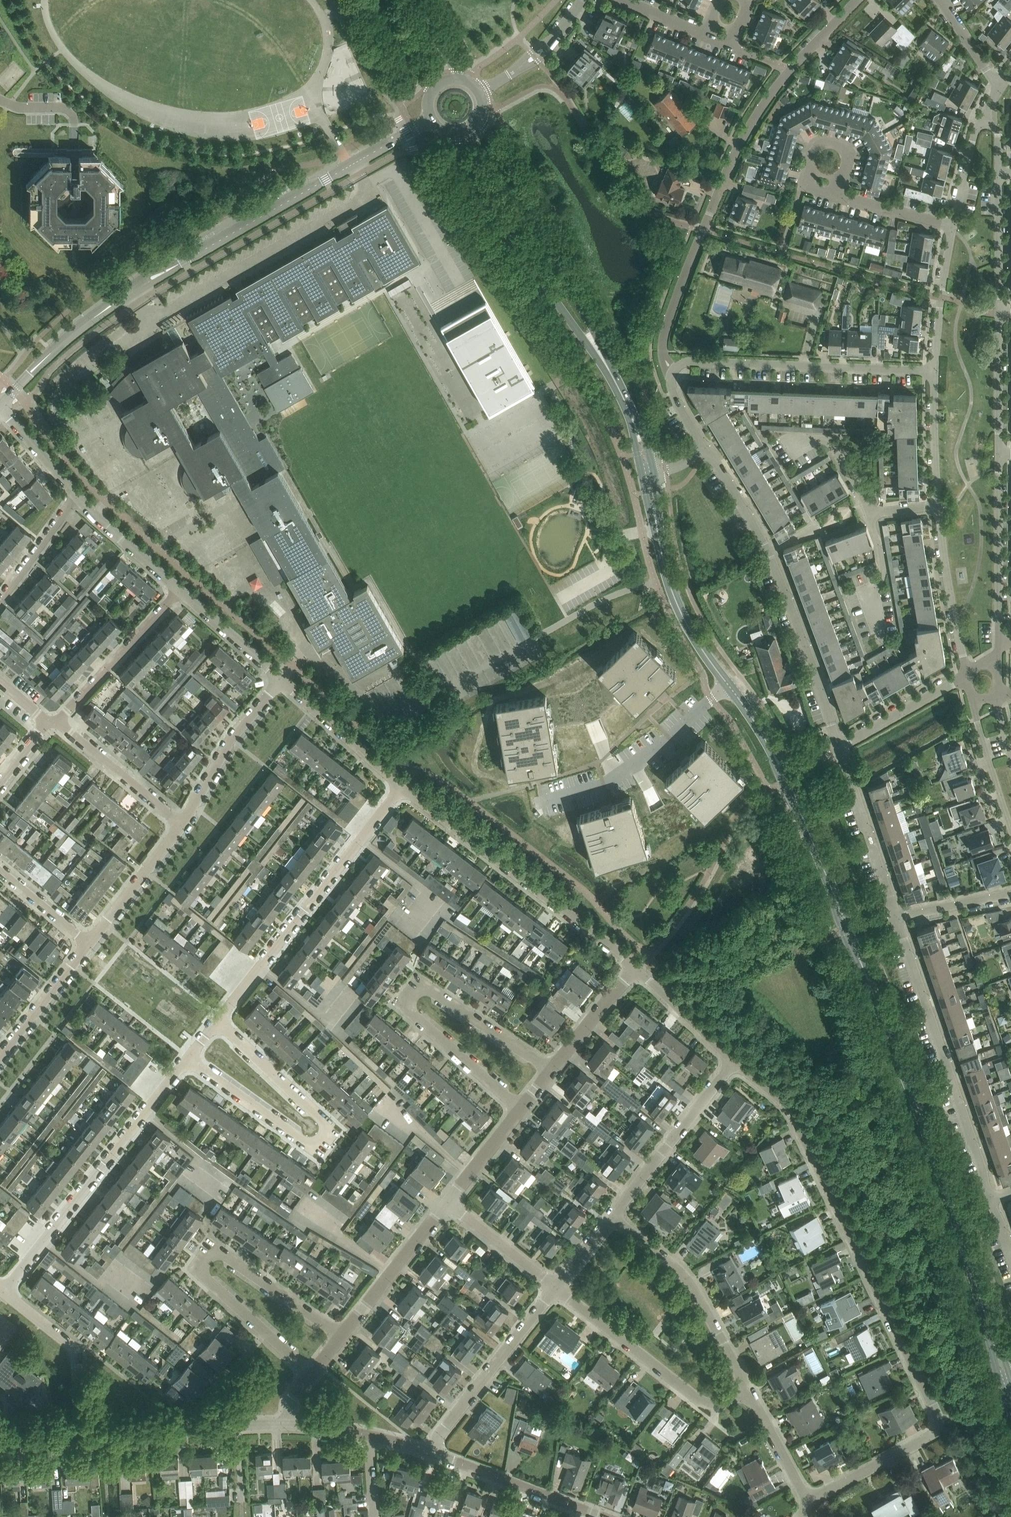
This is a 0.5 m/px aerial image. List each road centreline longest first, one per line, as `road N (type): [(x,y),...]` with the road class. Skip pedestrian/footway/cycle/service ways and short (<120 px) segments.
road 1 (secondary): [(1006,1382),(934,1152),(793,795),(675,598),(648,473)]
road 2 (residential): [(809,1501),(928,1437),(937,1417),(793,1114),(734,1059)]
road 3 (unclassified): [(0,405),(53,349),(131,290),(432,118)]
road 4 (residential): [(672,371),(664,334),(740,142),(791,69),(857,0)]
road 5 (residential): [(838,746),(765,549),(706,449)]
road 6 (residential): [(217,1021),(323,1122),(322,1139),(305,1142),(188,1059)]
road 7 (residential): [(522,1109),(416,1017),(411,1000),(434,993),(552,1070)]
road 8 (residential): [(342,1336),(225,1257),(207,1260),(207,1278),(311,1375)]
road 9 (residential): [(217,1021),(402,785)]
road 10 (residential): [(637,968),(402,785)]
road 11 (residential): [(3,1290),(188,1059)]
road 12 (residential): [(988,1198),(896,917)]
road 13 (secondary): [(452,132),(513,238),(601,356)]
road 14 (secondary): [(601,356),(480,117)]
road 15 (residential): [(672,371),(691,360),(934,371)]
road 16 (residential): [(747,1388),(720,1403),(701,1402),(556,1289)]
road 17 (residential): [(747,1388),(695,1290),(612,1217)]
road 18 (residential): [(426,1453),(556,1289)]
road 19 (unclassified): [(81,1435),(288,1425)]
road 20 (residential): [(612,1217),(734,1059)]
road 21 (residential): [(999,646),(998,454)]
road 22 (unclassified): [(426,1453),(599,1516)]
road 23 (residential): [(57,723),(181,591)]
road 24 (residential): [(81,1435),(79,1359),(3,1290)]
road 25 (residential): [(180,825),(232,735),(280,678)]
road 26 (residential): [(342,1336),(447,1205)]
road 27 (residential): [(938,506),(966,671)]
road 28 (residential): [(402,785),(280,678)]
road 29 (residential): [(180,825),(57,723)]
road 30 (residential): [(89,945),(180,825)]
road 31 (residential): [(951,226),(934,371)]
road 32 (residential): [(965,675),(838,746)]
road 33 (residential): [(0,1055),(89,945)]
road 34 (residential): [(998,315),(999,174)]
road 35 (residential): [(181,591),(77,496)]
road 36 (residential): [(998,454),(998,315)]
road 37 (residential): [(556,1289),(447,1205)]
road 38 (residential): [(934,371),(938,506)]
road 39 (residential): [(972,702),(1010,830)]
road 40 (residential): [(734,1059),(637,968)]
road 41 (residential): [(552,1070),(637,968)]
road 42 (residential): [(77,496),(0,603)]
road 43 (residential): [(280,678),(181,591)]
road 44 (residential): [(809,1501),(747,1388)]
road 45 (residential): [(785,445),(831,443),(870,513)]
road 46 (secondary): [(648,473),(601,356)]
road 47 (residential): [(447,1205),(522,1109)]
road 48 (residential): [(874,630),(884,576),(870,513)]

